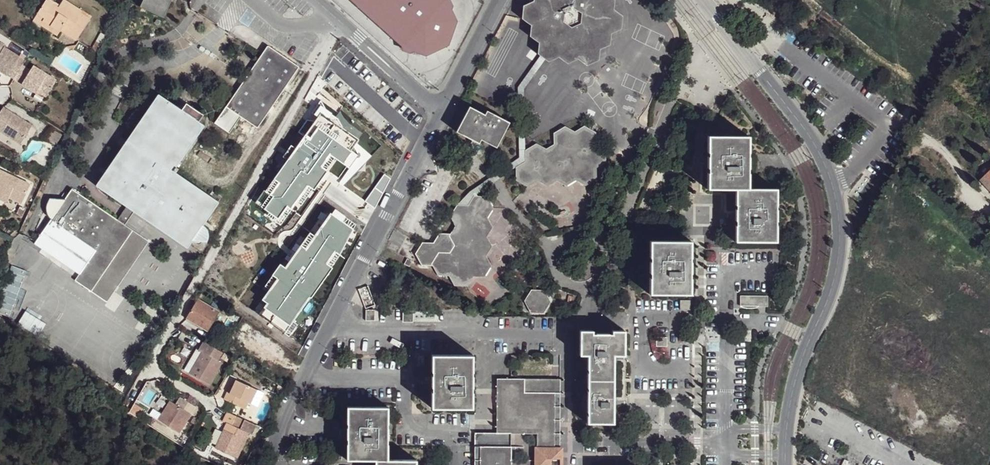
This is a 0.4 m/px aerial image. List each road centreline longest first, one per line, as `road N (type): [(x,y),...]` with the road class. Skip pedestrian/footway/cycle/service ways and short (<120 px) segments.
road 1 (tertiary): [(704,0),(803,129),(836,199),(839,250),(794,384),(785,464)]
road 2 (track): [(344,26),(149,366)]
road 3 (residential): [(318,0),(440,112),(501,0)]

